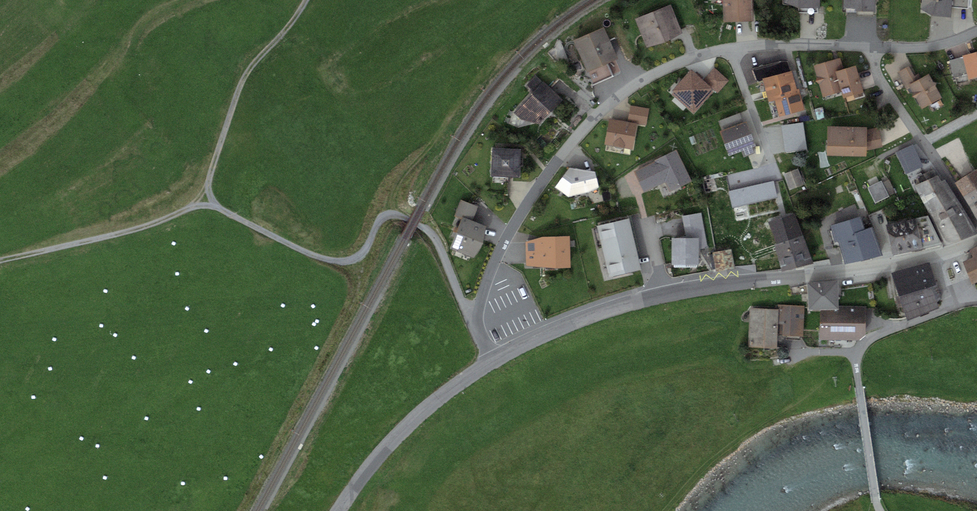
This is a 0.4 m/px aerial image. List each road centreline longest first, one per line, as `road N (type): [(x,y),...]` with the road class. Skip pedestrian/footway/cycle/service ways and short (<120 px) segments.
road 1 (residential): [(491,362),(477,321),(499,252),(558,160),(629,89),(671,66),(733,48),(906,48),(976,33)]
road 2 (tertiary): [(491,362),(581,320),(665,295),(950,252)]
road 3 (track): [(215,206),(336,262),(360,255),(385,215),(404,217),(435,238),(477,321)]
road 4 (track): [(306,0),(243,80),(210,175),(215,206)]
road 5 (track): [(215,206),(0,261)]
road 6 (tertiary): [(339,510),(411,423),(491,362)]

